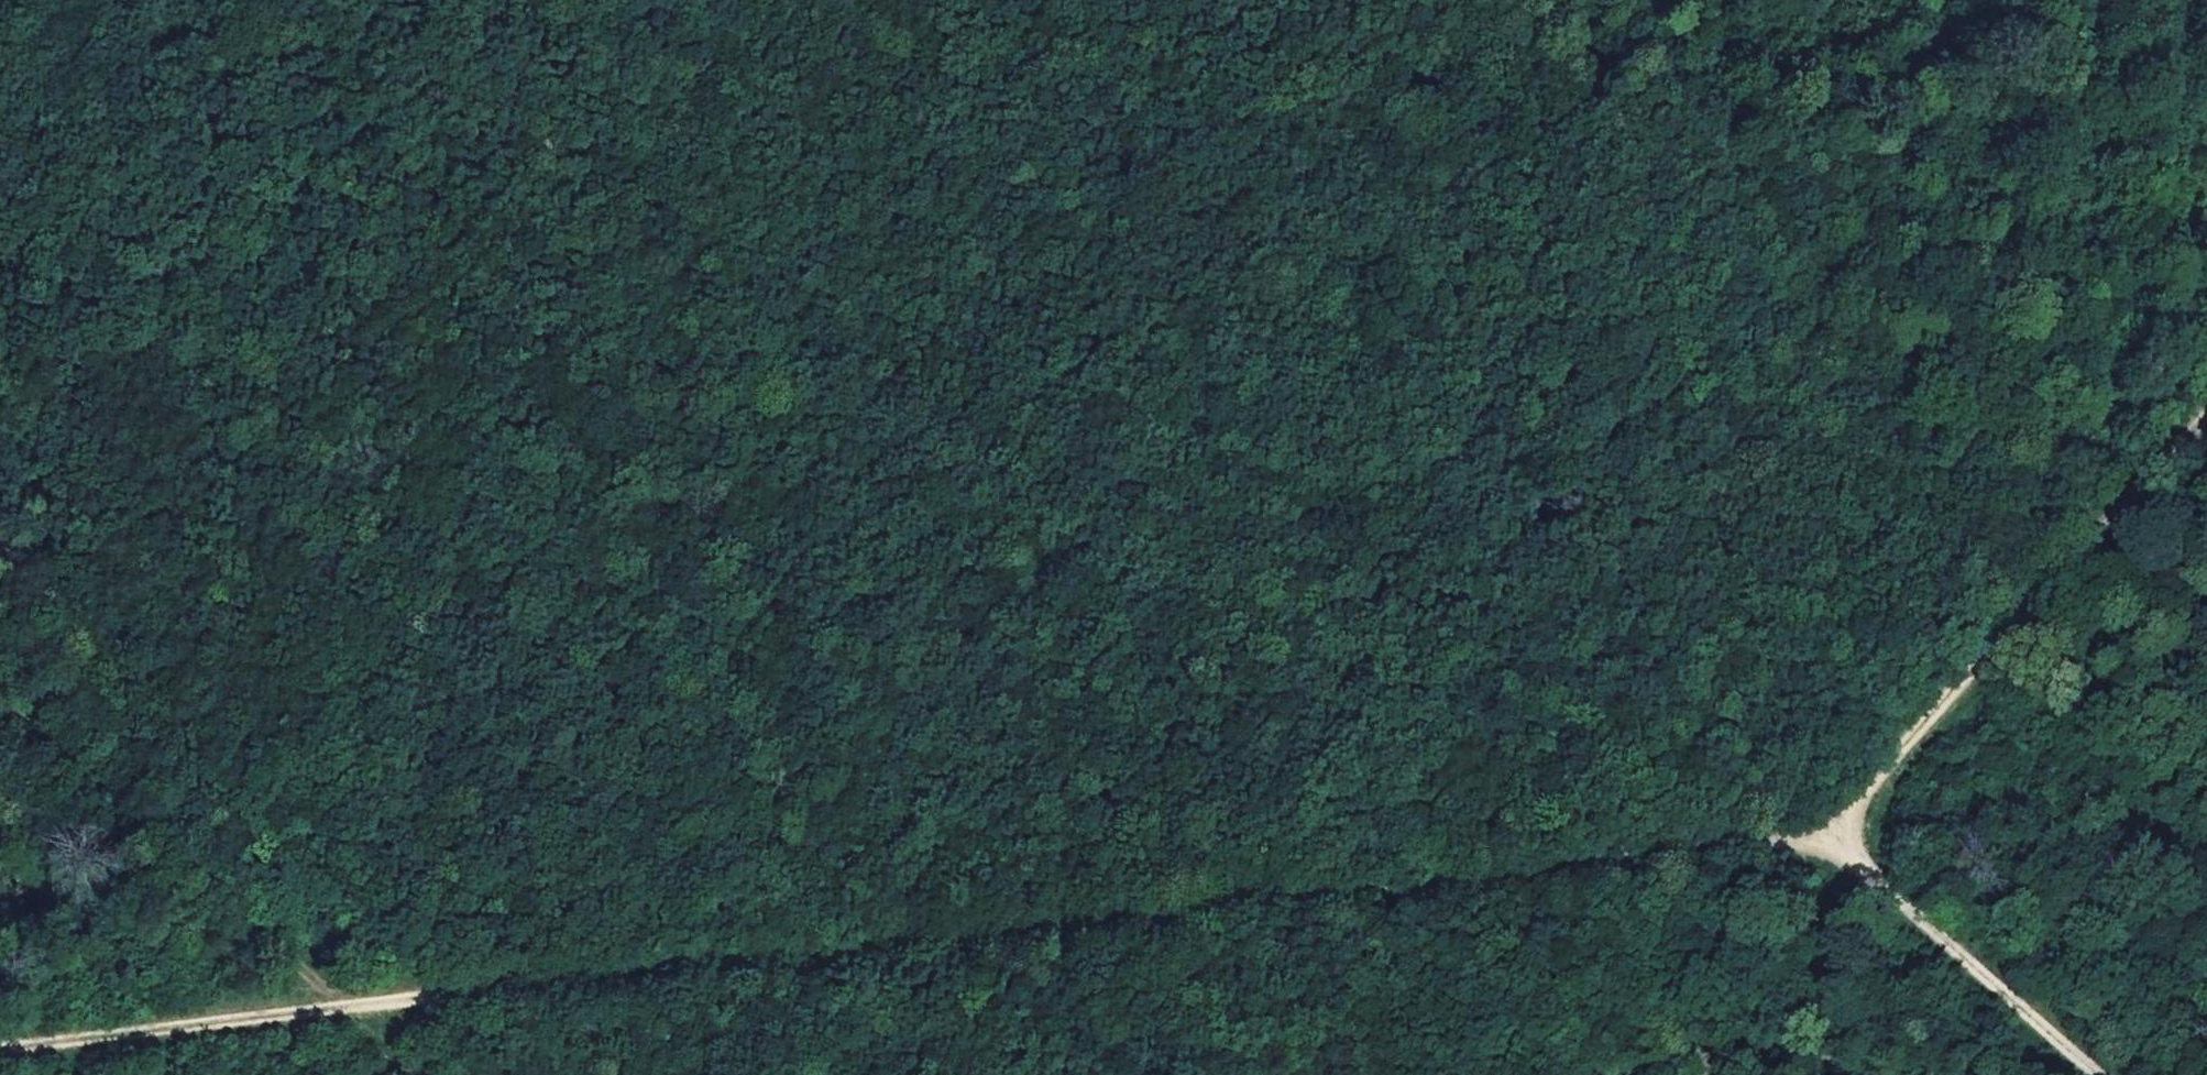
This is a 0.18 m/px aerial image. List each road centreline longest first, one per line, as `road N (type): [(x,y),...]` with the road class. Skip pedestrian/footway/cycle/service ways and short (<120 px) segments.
road 1 (track): [(1825,834),(0,1047)]
road 2 (track): [(1825,834),(2206,422)]
road 3 (track): [(2097,1074),(1825,834)]

